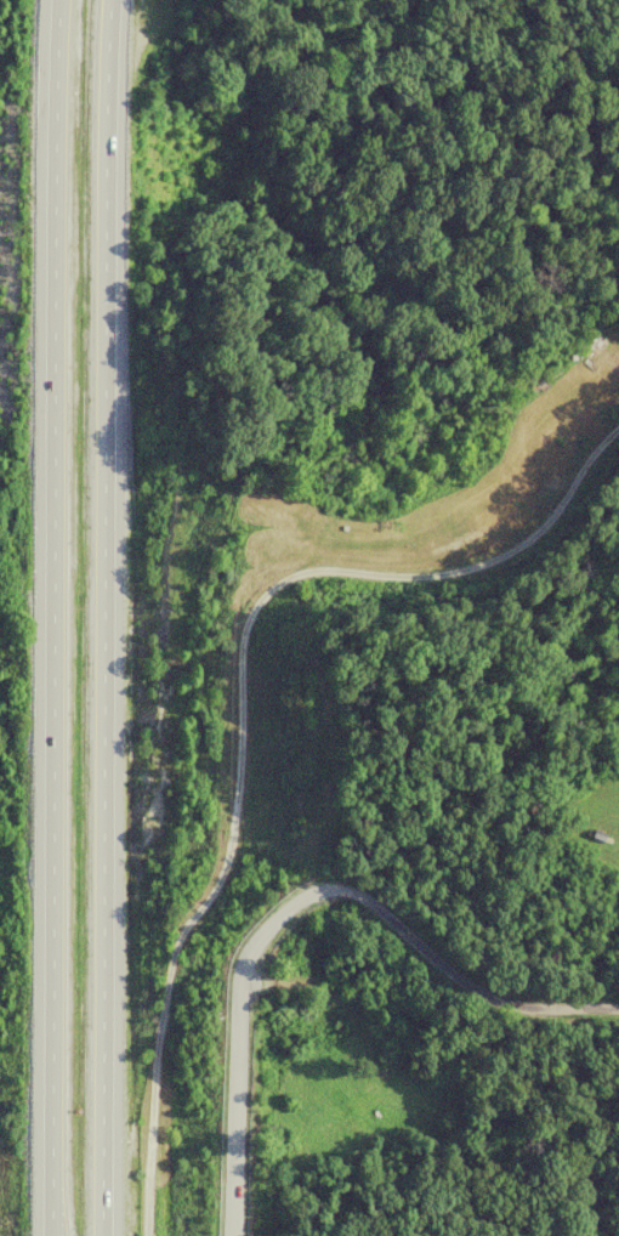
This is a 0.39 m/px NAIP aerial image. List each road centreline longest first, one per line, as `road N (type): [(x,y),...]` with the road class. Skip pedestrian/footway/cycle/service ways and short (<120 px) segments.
road 1 (trunk): [(63,0),(53,144),(47,1235)]
road 2 (trunk): [(103,1235),(108,147),(118,0)]
road 3 (residential): [(228,1235),(237,976),(250,936),(308,894),(345,892),(467,998),(538,1016),(618,1018)]

